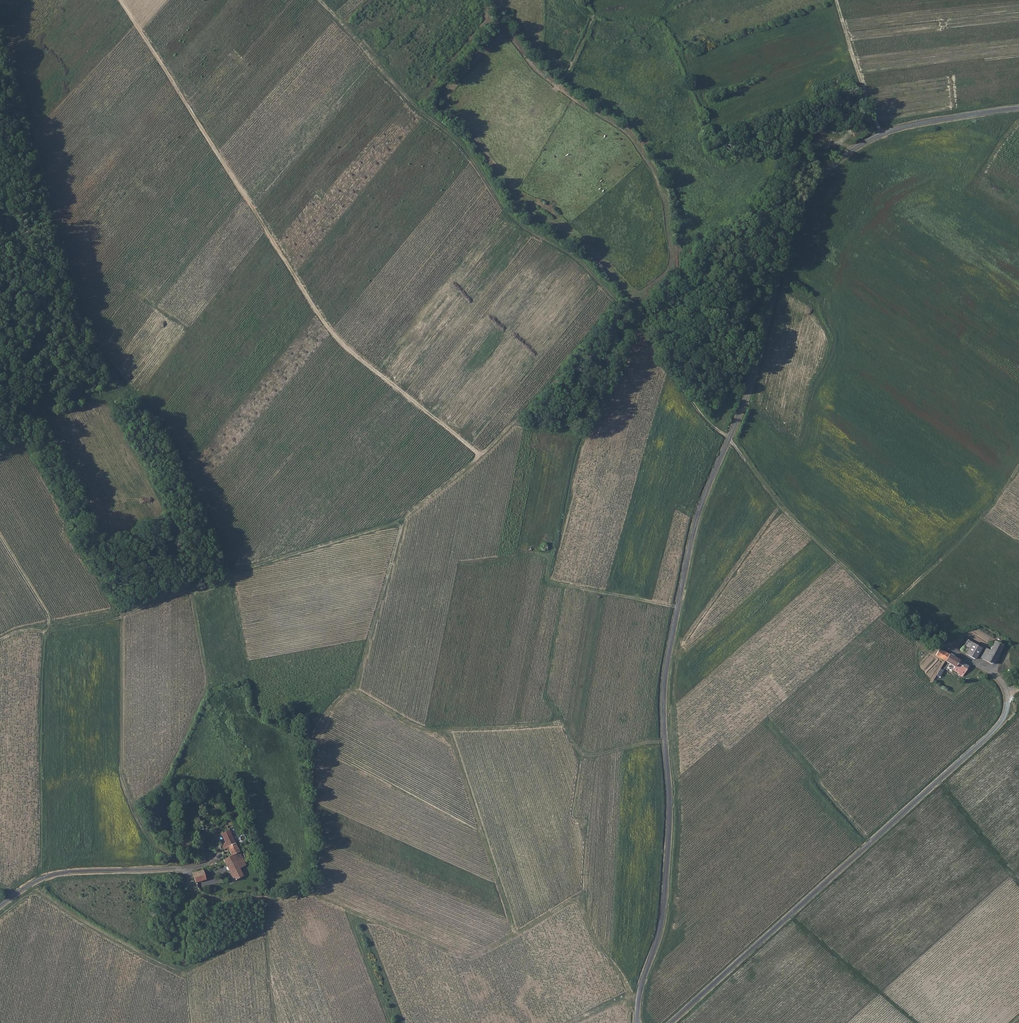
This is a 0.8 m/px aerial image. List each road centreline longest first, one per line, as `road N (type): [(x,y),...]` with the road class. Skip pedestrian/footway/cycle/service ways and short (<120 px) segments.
road 1 (unclassified): [(637,1022),(664,911),(666,673),(687,562),(800,208),(835,164),(880,135),(1018,109)]
road 2 (track): [(479,455),(323,323),(119,0)]
road 3 (track): [(0,540),(47,616),(46,633),(119,618),(405,516)]
road 4 (track): [(317,0),(467,153),(519,226),(573,257),(632,324)]
road 5 (track): [(405,516),(352,688),(328,708),(316,737),(319,881),(311,892),(266,900)]
road 6 (track): [(729,438),(766,491),(898,620),(986,668)]
road 7 (track): [(405,516),(618,328),(632,324)]
road 8 (residential): [(198,868),(66,873),(25,888),(0,909)]
road 9 (track): [(191,1022),(185,973),(261,932),(266,900)]
road 10 (track): [(915,1022),(789,915)]
road 11 (track): [(729,438),(702,416),(632,324)]
road 12 (track): [(880,135),(836,0)]

